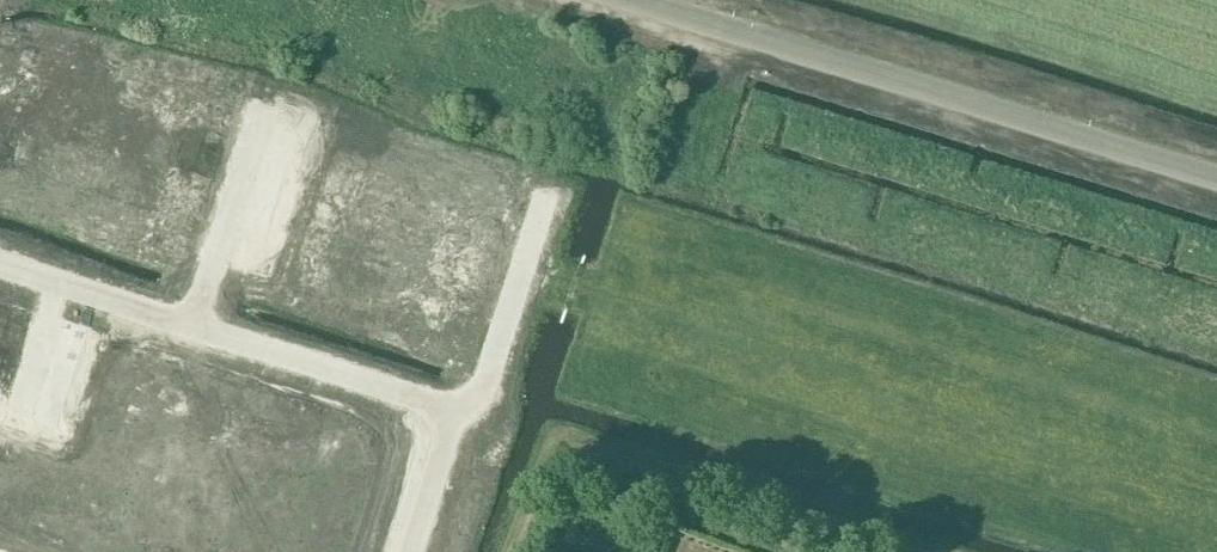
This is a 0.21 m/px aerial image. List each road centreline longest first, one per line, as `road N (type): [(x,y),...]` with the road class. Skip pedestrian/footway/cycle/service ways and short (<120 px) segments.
road 1 (unclassified): [(1216,176),(654,0)]
road 2 (residential): [(0,262),(451,409)]
road 3 (residential): [(451,409),(479,394),(545,193)]
road 4 (residential): [(405,551),(451,409)]

